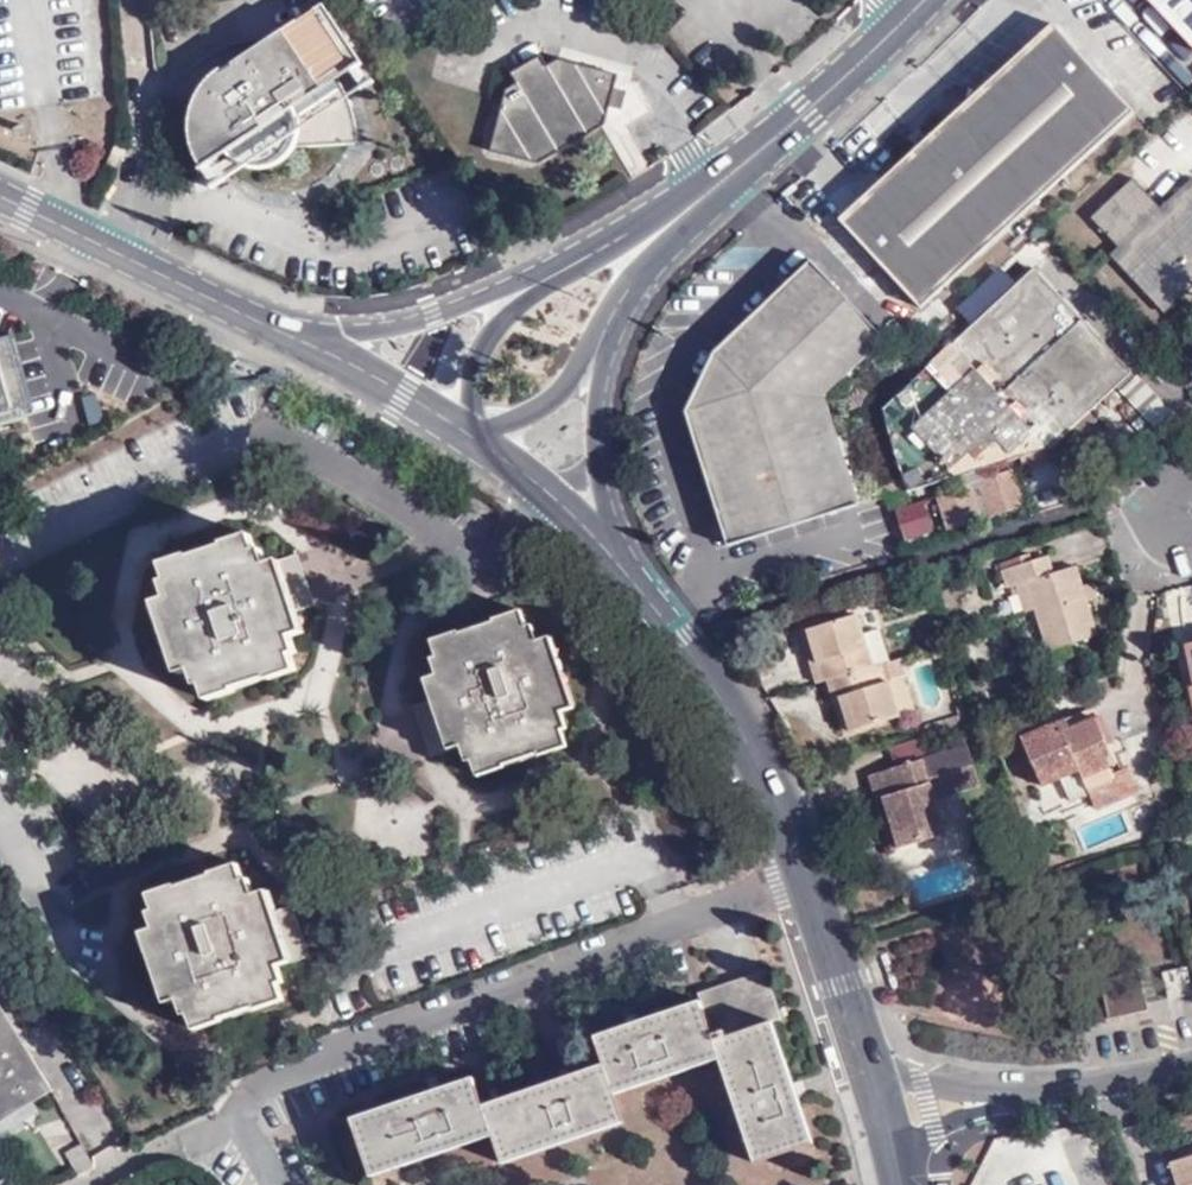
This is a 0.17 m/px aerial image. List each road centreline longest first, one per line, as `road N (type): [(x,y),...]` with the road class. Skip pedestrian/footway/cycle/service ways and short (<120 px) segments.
road 1 (secondary): [(887,1120),(782,810),(719,691),(609,555)]
road 2 (residential): [(1191,1070),(1142,1085),(887,1120)]
road 3 (secondary): [(698,200),(930,0)]
road 4 (residential): [(549,271),(431,314),(280,330)]
road 5 (residential): [(138,0),(157,166),(123,253)]
road 6 (residential): [(473,437),(280,330)]
road 7 (secondary): [(609,555),(599,446),(607,339)]
road 8 (secondary): [(549,271),(487,348),(476,374),(473,437)]
road 9 (secondary): [(609,555),(473,437)]
road 10 (residential): [(280,330),(123,253)]
road 11 (secondary): [(473,437),(551,399),(607,339)]
road 12 (secondary): [(607,339),(639,272),(698,200)]
road 13 (secondary): [(698,200),(549,271)]
road 14 (residential): [(123,253),(0,195)]

